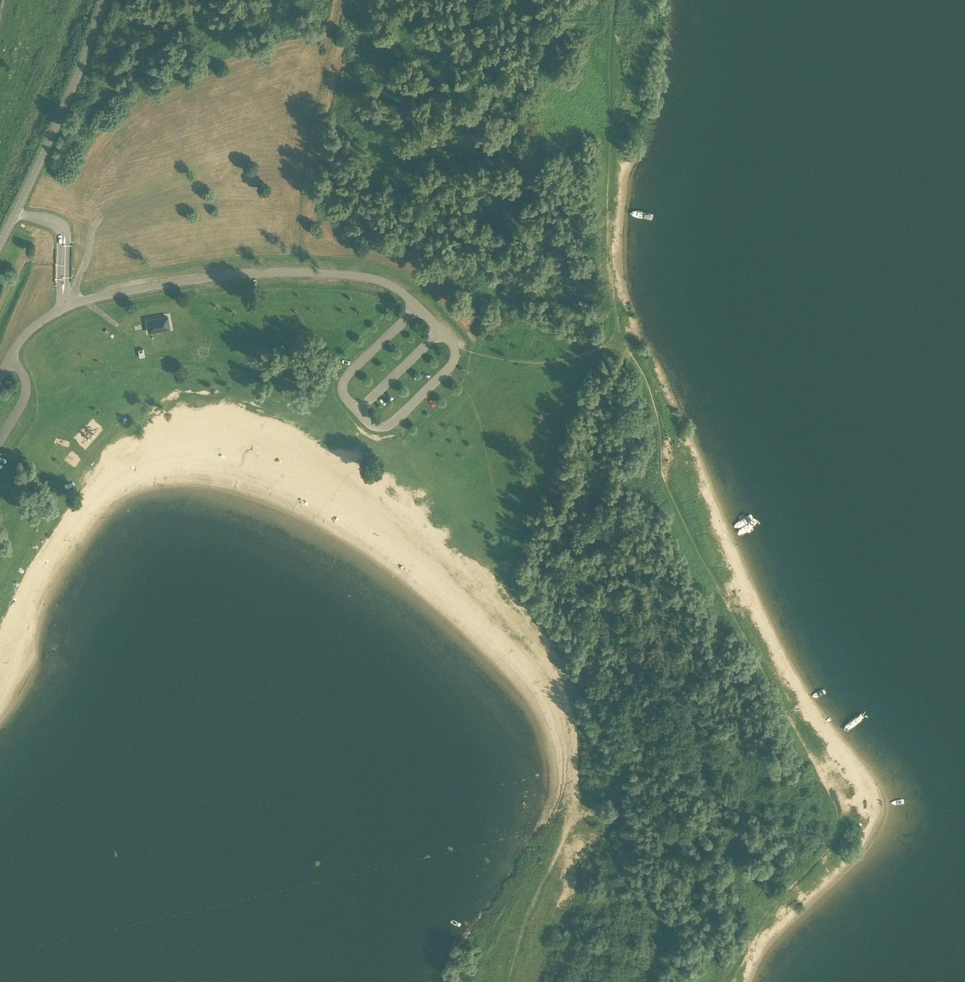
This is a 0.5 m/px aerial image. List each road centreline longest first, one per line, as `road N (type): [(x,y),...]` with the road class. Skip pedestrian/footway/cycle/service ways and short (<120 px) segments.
road 1 (unclassified): [(0,245),(107,0)]

